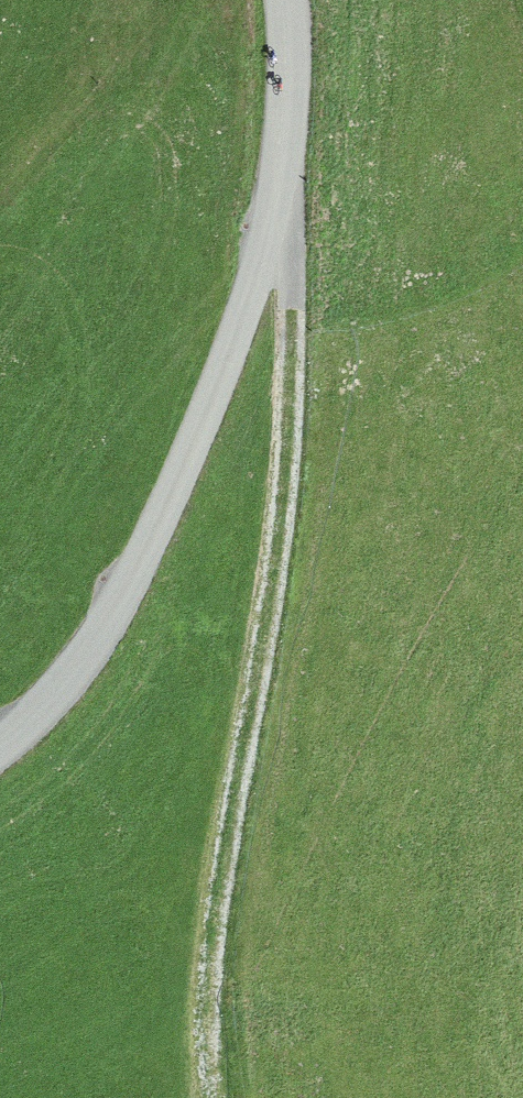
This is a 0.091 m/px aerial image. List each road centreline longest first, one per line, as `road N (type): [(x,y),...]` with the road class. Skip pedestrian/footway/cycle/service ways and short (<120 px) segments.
road 1 (track): [(223,1056),(228,853),(284,486),(291,319),(281,181)]
road 2 (unclassified): [(0,746),(34,723),(96,648),(251,296),(287,123),(285,0)]

